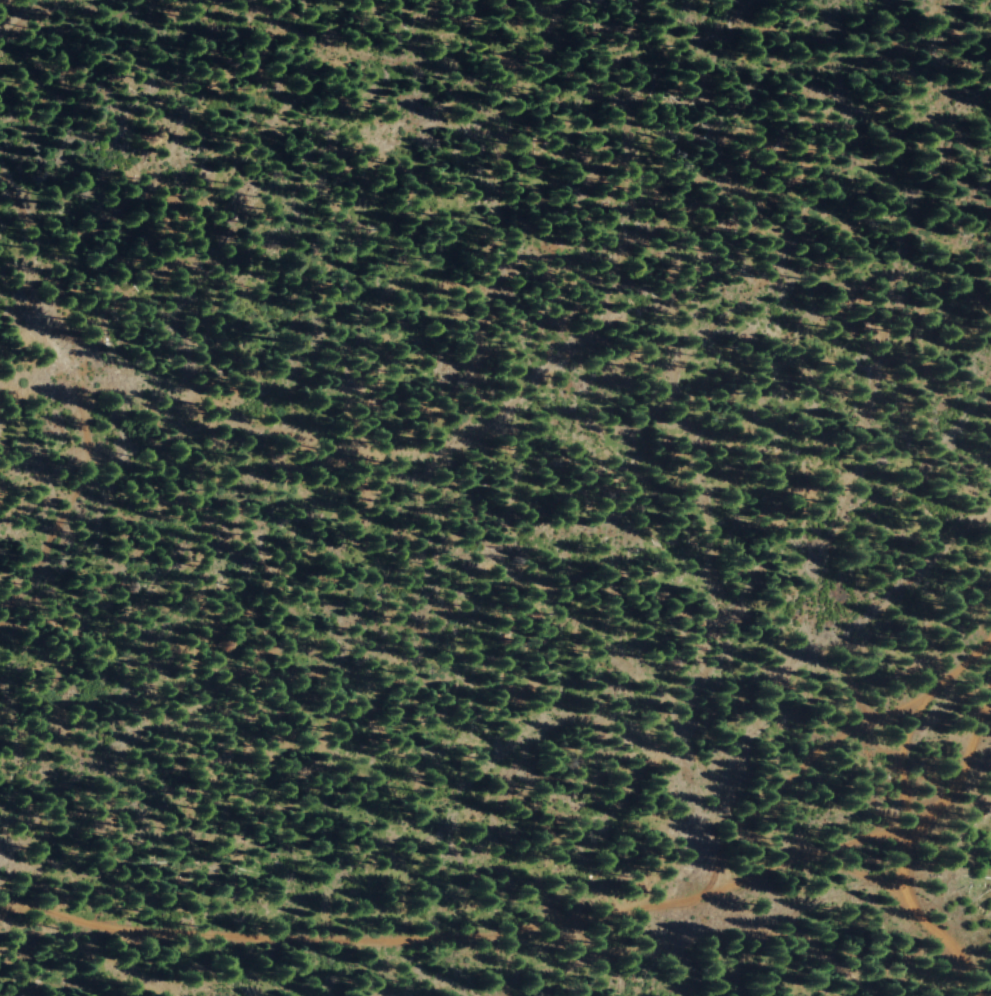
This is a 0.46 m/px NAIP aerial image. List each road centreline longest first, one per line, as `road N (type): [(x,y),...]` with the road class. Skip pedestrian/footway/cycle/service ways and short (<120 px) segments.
road 1 (track): [(0,899),(324,939),(535,923),(593,908),(677,868),(834,735),(923,691)]
road 2 (track): [(983,995),(901,892),(894,846),(900,781),(923,691),(990,633)]

